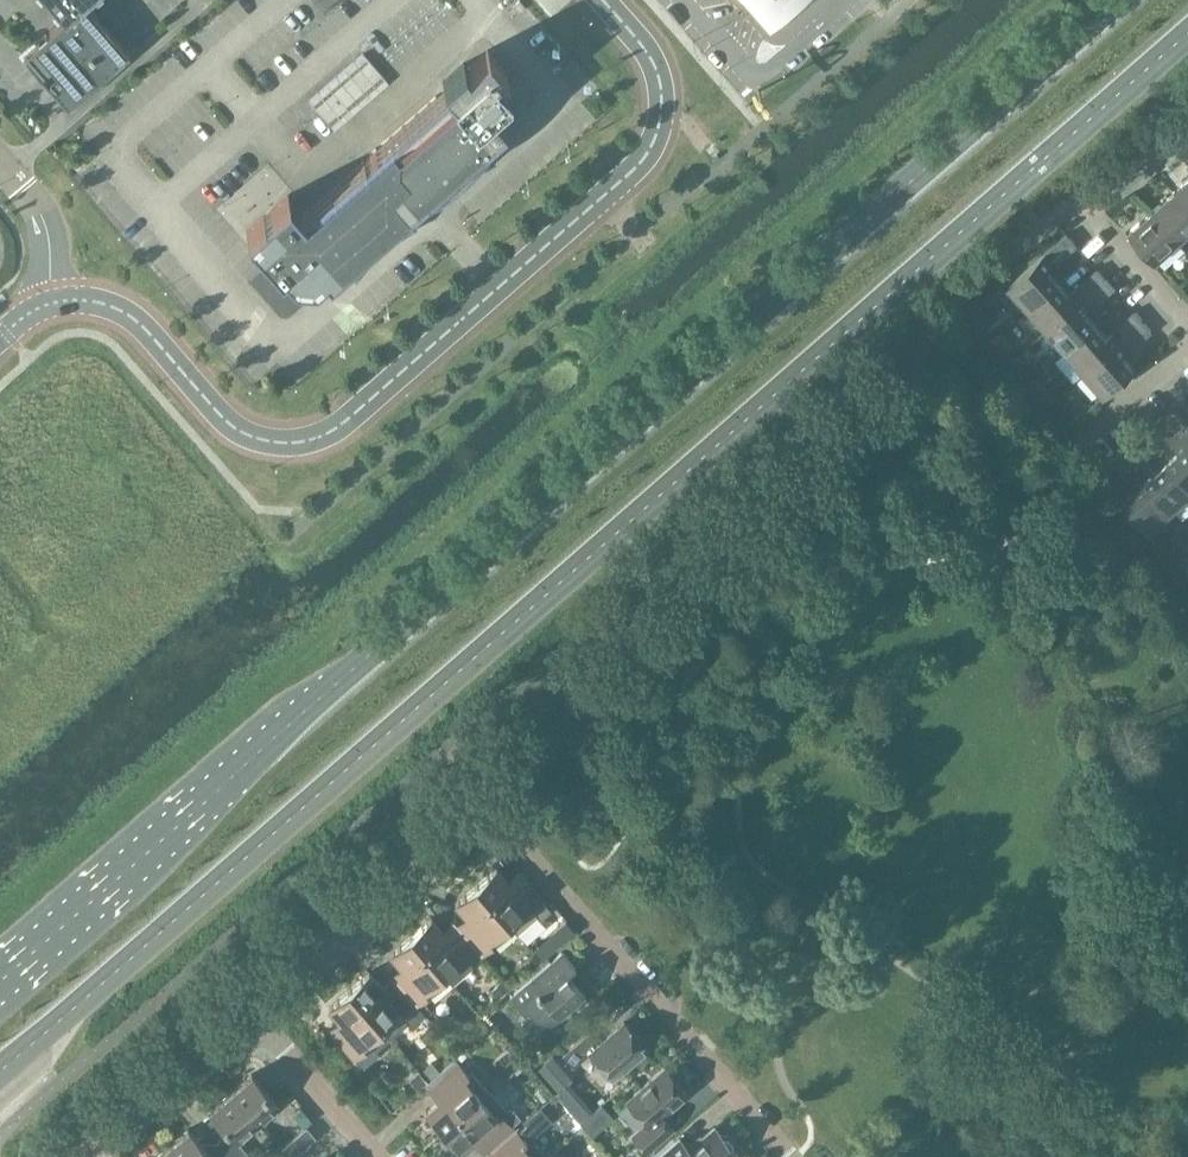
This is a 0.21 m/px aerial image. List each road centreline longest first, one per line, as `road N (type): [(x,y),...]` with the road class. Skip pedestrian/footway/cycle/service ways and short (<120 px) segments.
road 1 (secondary): [(0,1074),(1187,32)]
road 2 (secondary): [(1128,0),(0,987)]
road 3 (unclassified): [(56,301),(91,302),(132,319),(245,435),(282,444),(335,430),(646,155),(662,115),(658,75),(602,0)]
road 4 (residential): [(786,1156),(487,827)]
road 5 (residential): [(253,1021),(464,833),(487,827)]
road 6 (residential): [(90,1156),(253,1021)]
road 7 (residential): [(374,1156),(253,1021)]
road 8 (unclassified): [(0,162),(43,221),(56,301)]
road 9 (residential): [(1076,441),(1187,346)]
road 10 (residential): [(1187,320),(1097,222)]

